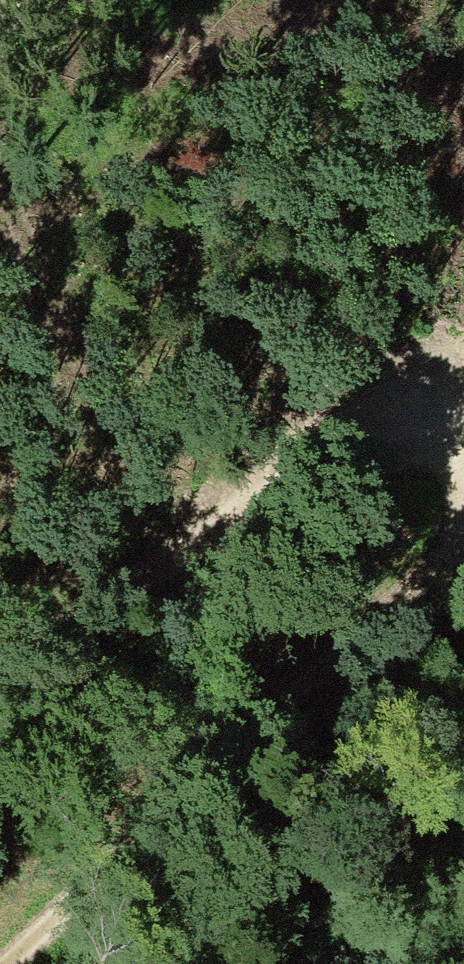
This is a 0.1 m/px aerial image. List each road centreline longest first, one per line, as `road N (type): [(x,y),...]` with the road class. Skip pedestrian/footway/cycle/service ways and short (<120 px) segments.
road 1 (track): [(449,340),(441,493),(394,598),(0,936)]
road 2 (track): [(0,554),(65,514),(463,338)]
road 3 (track): [(276,0),(66,44),(0,70)]

